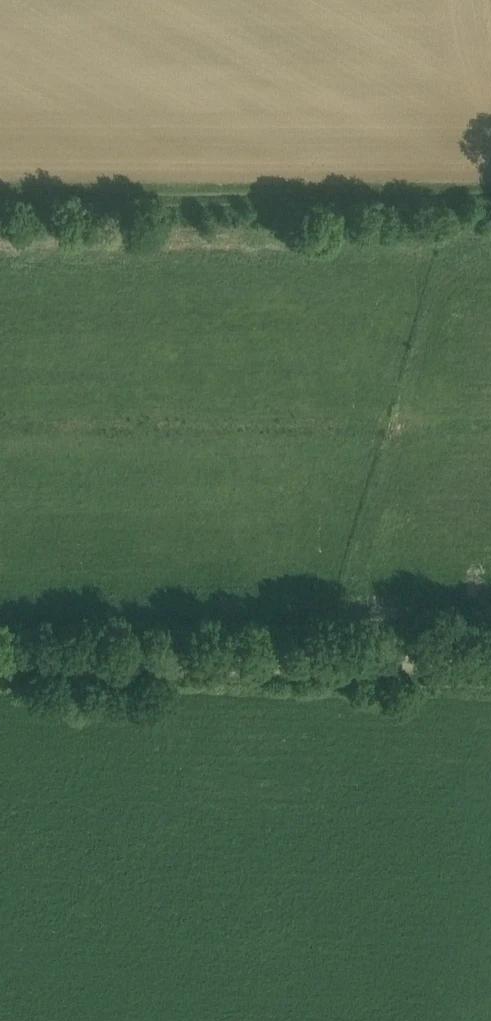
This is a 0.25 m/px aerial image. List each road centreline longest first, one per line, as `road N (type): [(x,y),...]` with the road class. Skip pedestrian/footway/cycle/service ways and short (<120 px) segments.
road 1 (unclassified): [(490,661),(0,665)]

